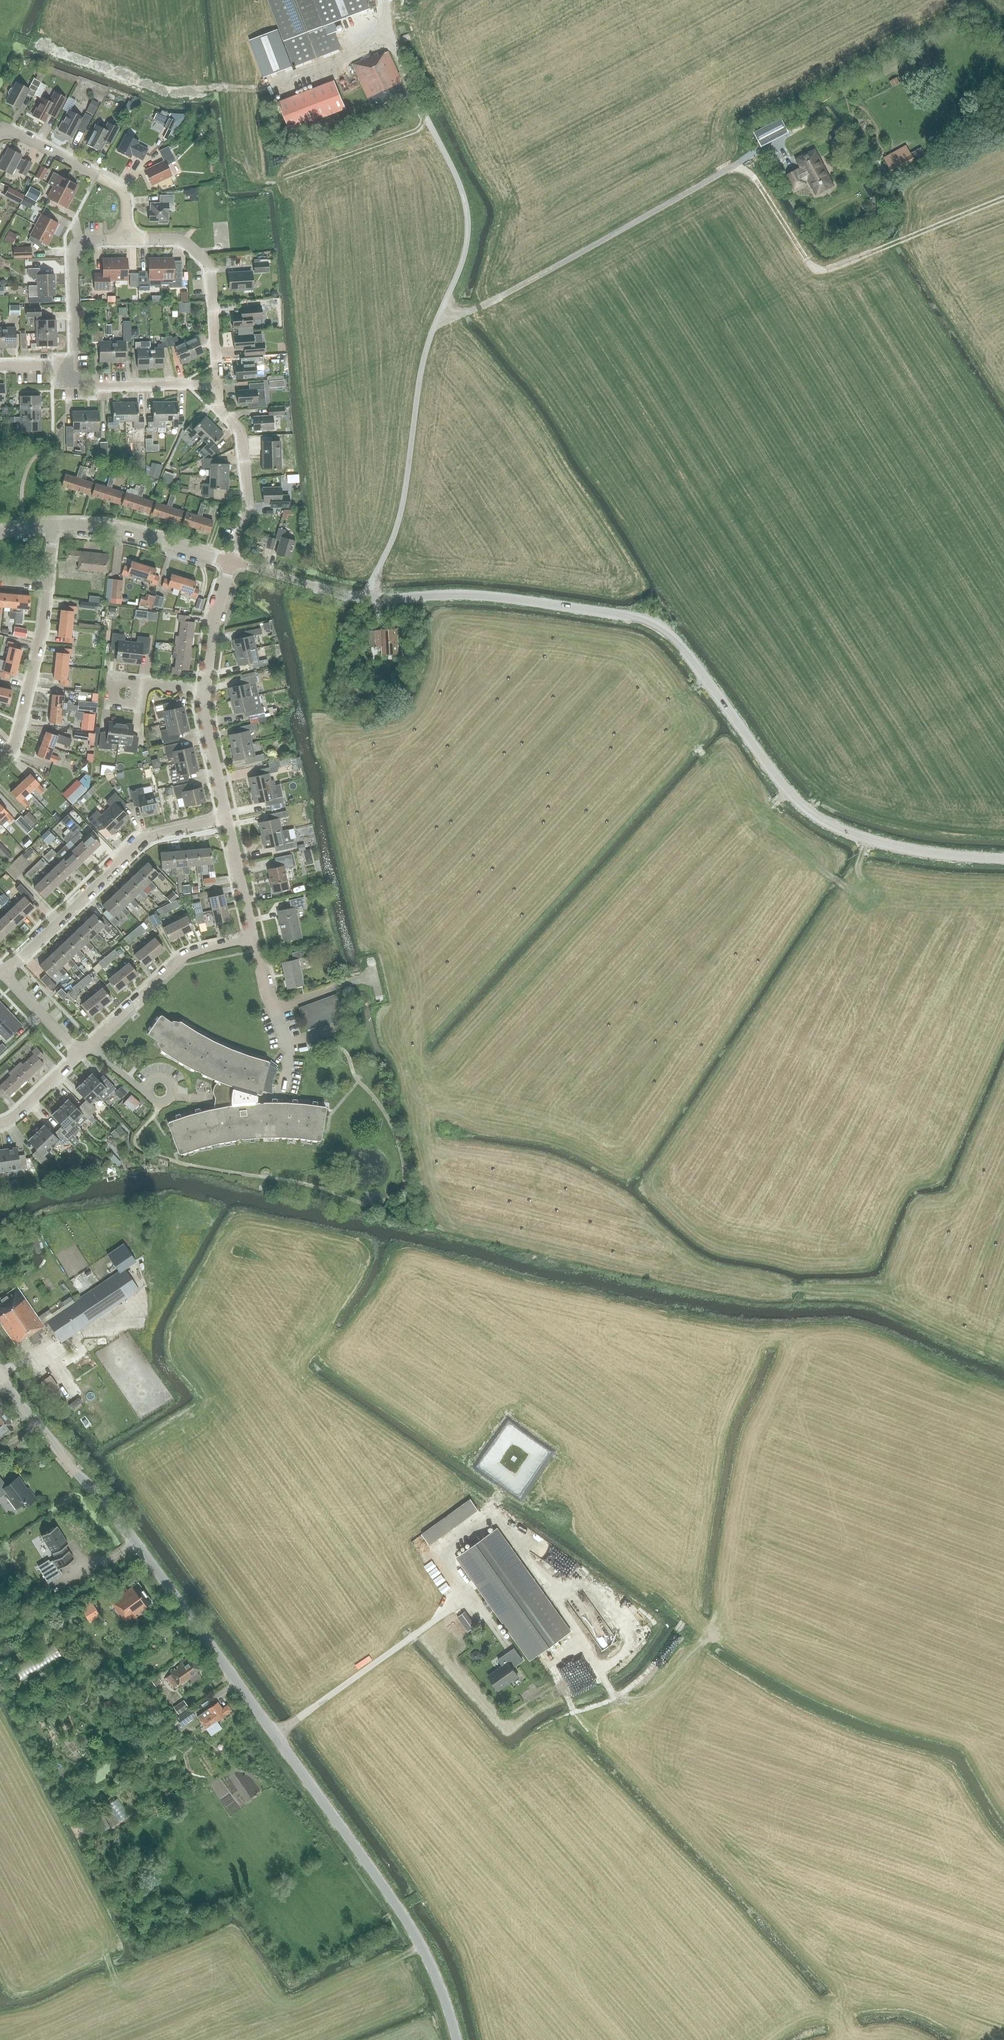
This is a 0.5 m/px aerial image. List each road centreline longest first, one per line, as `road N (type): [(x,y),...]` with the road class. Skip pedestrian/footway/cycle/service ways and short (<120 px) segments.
road 1 (tertiary): [(457,2039),(429,1962),(364,1859),(168,1587),(0,1375)]
road 2 (unclassified): [(1003,864),(880,847),(795,807),(687,654),(648,622),(481,595),(367,600)]
road 3 (unclassified): [(367,600),(395,534),(436,320),(442,324),(741,159)]
road 4 (track): [(741,159),(820,274),(1003,197)]
road 5 (residential): [(0,971),(138,843),(227,818)]
road 6 (residential): [(127,240),(175,239),(207,262),(219,383)]
road 7 (residential): [(90,1045),(182,957),(254,938)]
road 8 (residential): [(232,562),(248,508),(236,430),(222,414),(219,383)]
road 9 (residential): [(0,131),(114,185),(125,199),(127,240)]
road 10 (unclassified): [(53,525),(142,534),(232,562)]
road 11 (residential): [(0,760),(21,724),(47,585)]
road 12 (residential): [(68,368),(75,249),(89,239),(127,240)]
road 13 (residential): [(219,383),(99,388),(68,368)]
road 14 (residential): [(283,1088),(288,1044),(254,938)]
road 15 (unclassified): [(367,600),(232,562)]
road 16 (residential): [(207,690),(232,562)]
road 17 (residential): [(227,818),(207,690)]
road 18 (residential): [(254,938),(227,818)]

